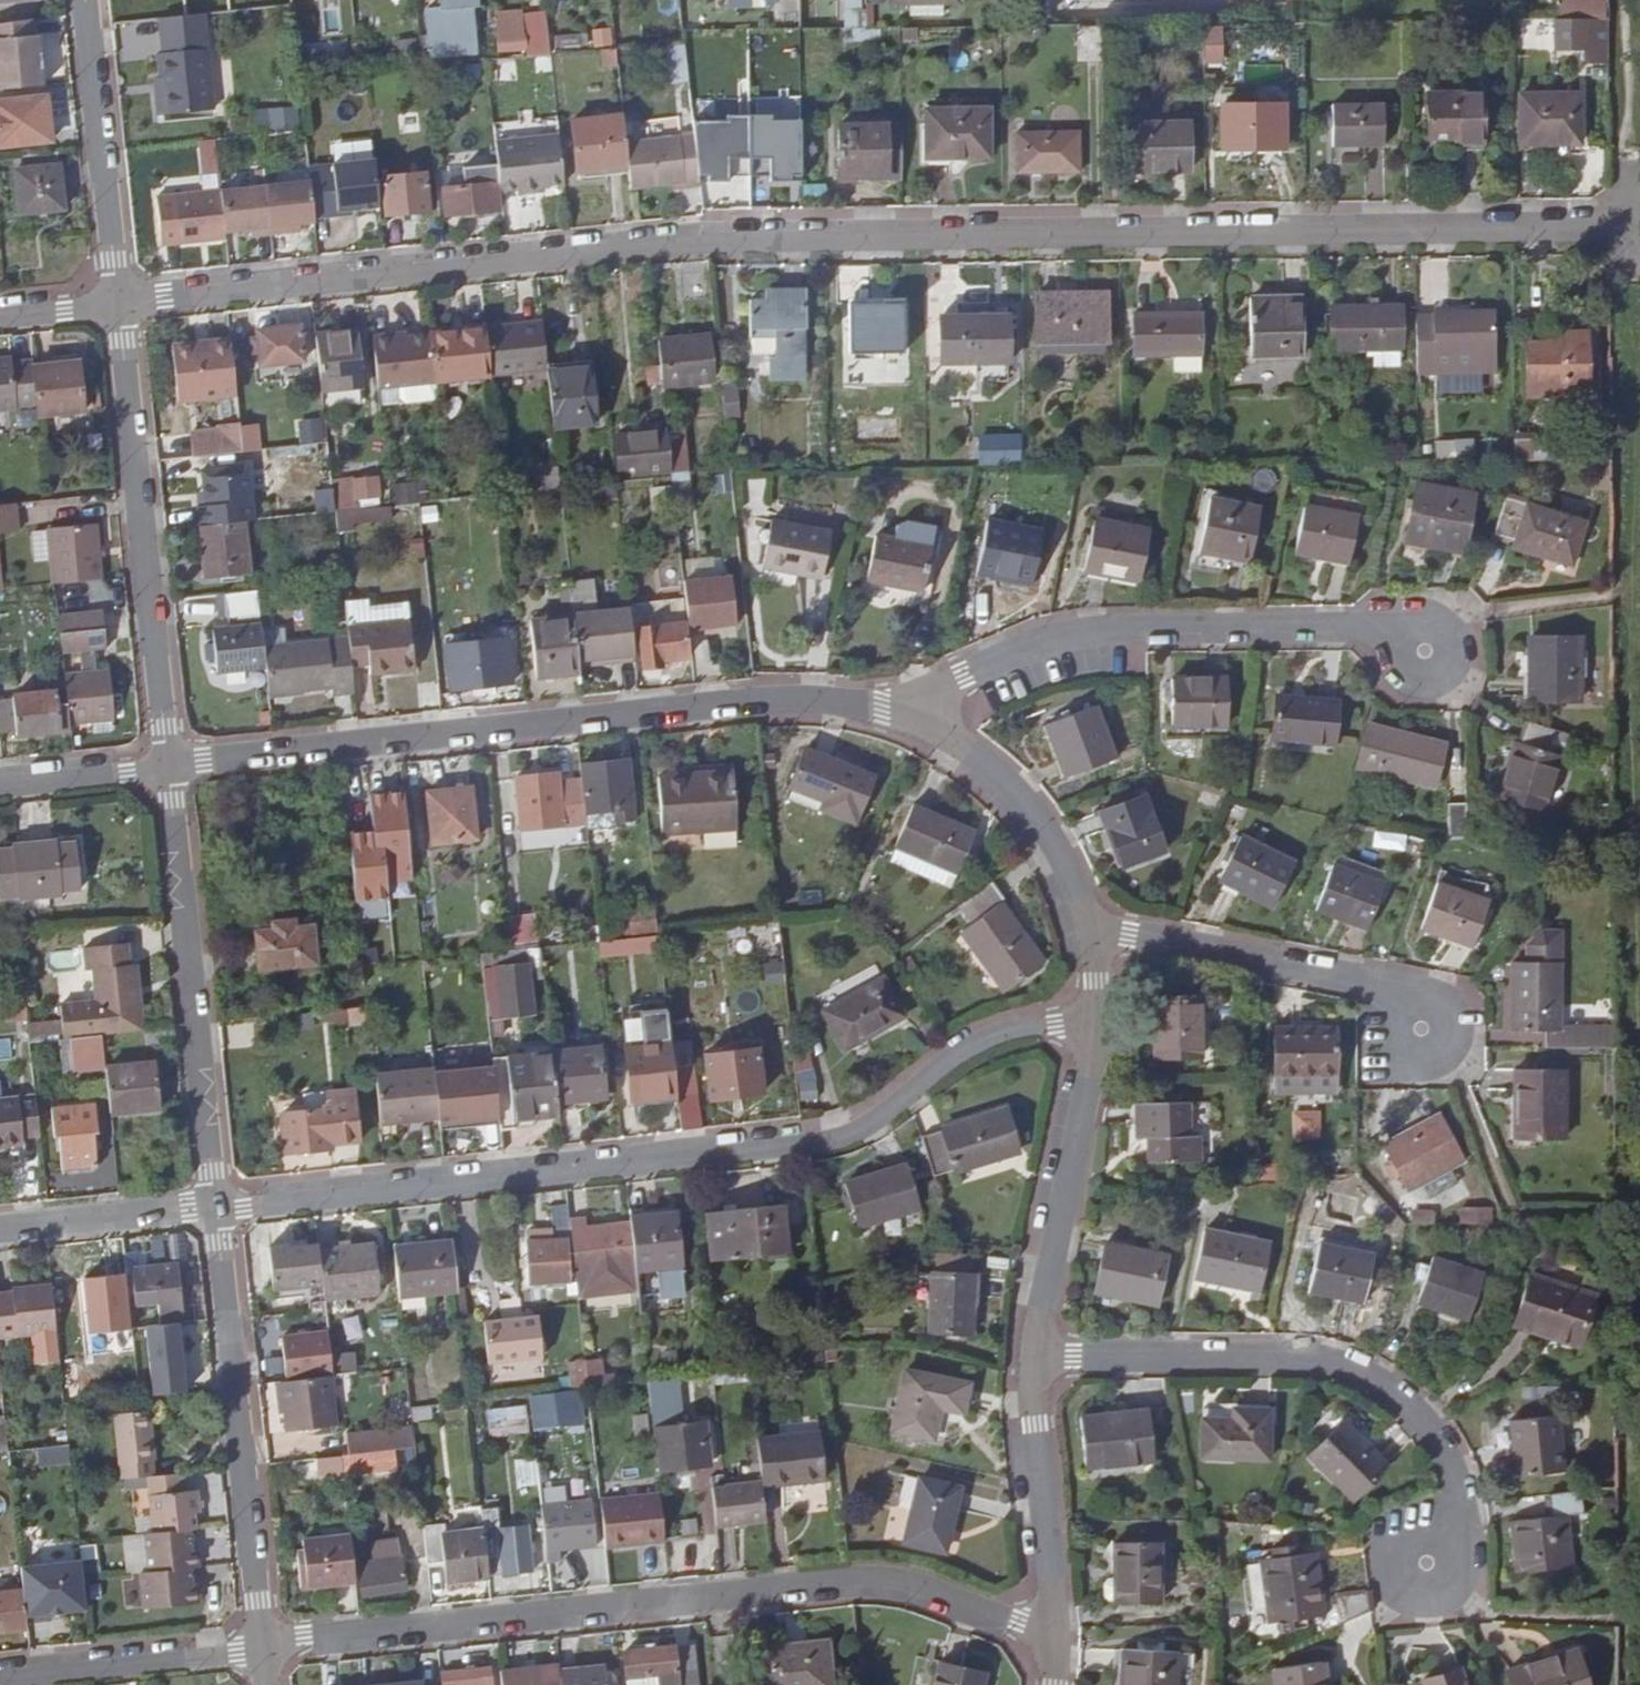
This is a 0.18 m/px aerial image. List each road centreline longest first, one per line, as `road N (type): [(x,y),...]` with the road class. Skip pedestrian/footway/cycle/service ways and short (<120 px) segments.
road 1 (residential): [(1621,225),(665,238),(118,303)]
road 2 (residential): [(217,1208),(802,1145),(862,1129),(978,1043),(1096,1022)]
road 3 (residential): [(1055,1633),(899,1586),(789,1588),(466,1620),(306,1639),(264,1653)]
road 4 (residential): [(168,766),(718,704),(854,703),(907,713)]
road 5 (residential): [(1428,1564),(1462,1499),(1436,1443),(1394,1396),(1338,1366),(1152,1353),(1038,1357)]
road 6 (residential): [(907,713),(963,675),(1042,644),(1117,630),(1384,629),(1426,650)]
road 7 (residential): [(168,766),(118,303)]
road 8 (residential): [(264,1653),(217,1208)]
road 9 (residential): [(217,1208),(168,766)]
road 10 (residential): [(1097,931),(1385,989),(1424,1029)]
road 11 (residential): [(1096,1022),(1038,1357)]
road 12 (residential): [(118,303),(85,0)]
road 13 (residential): [(907,713),(965,747),(1021,799),(1097,931)]
road 14 (residential): [(1038,1357),(1035,1424),(1055,1633)]
road 15 (residential): [(264,1653),(0,1681)]
road 16 (residential): [(0,1228),(217,1208)]
road 17 (residential): [(0,786),(168,766)]

